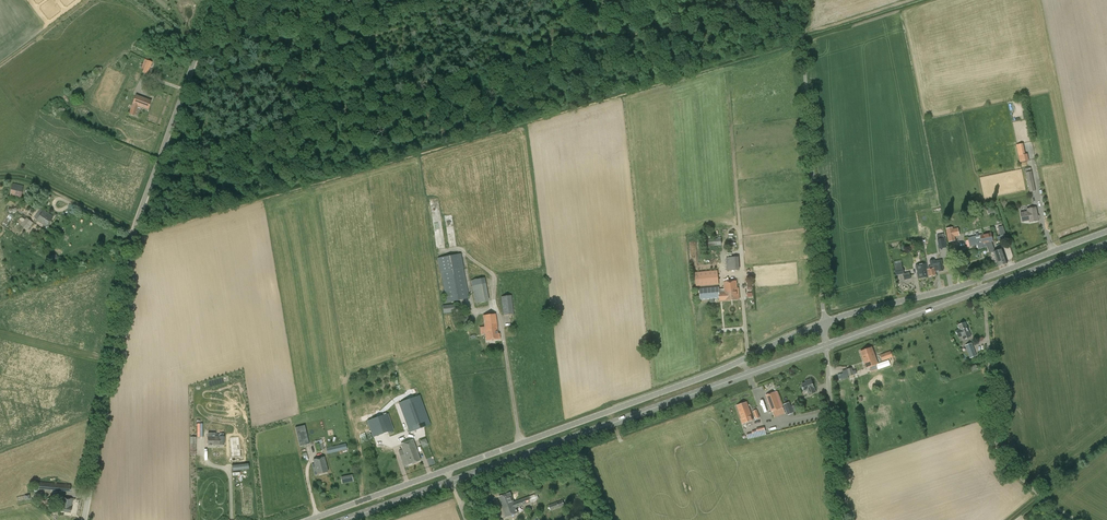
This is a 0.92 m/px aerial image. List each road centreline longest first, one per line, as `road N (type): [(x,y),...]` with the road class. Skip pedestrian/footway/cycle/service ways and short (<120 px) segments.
road 1 (tertiary): [(85,519),(136,222),(220,0)]
road 2 (unclassified): [(447,469),(701,377),(826,322)]
road 3 (secondary): [(452,482),(826,346)]
road 4 (unclassified): [(826,322),(801,0)]
road 5 (unclassified): [(1077,519),(1000,454),(986,311)]
road 6 (unclassified): [(840,519),(826,346)]
road 7 (secondary): [(826,346),(982,289)]
road 8 (unclassified): [(826,322),(978,280)]
road 9 (unclassified): [(307,519),(447,469)]
road 10 (unclassified): [(978,280),(1106,233)]
road 11 (secondary): [(982,289),(1106,244)]

